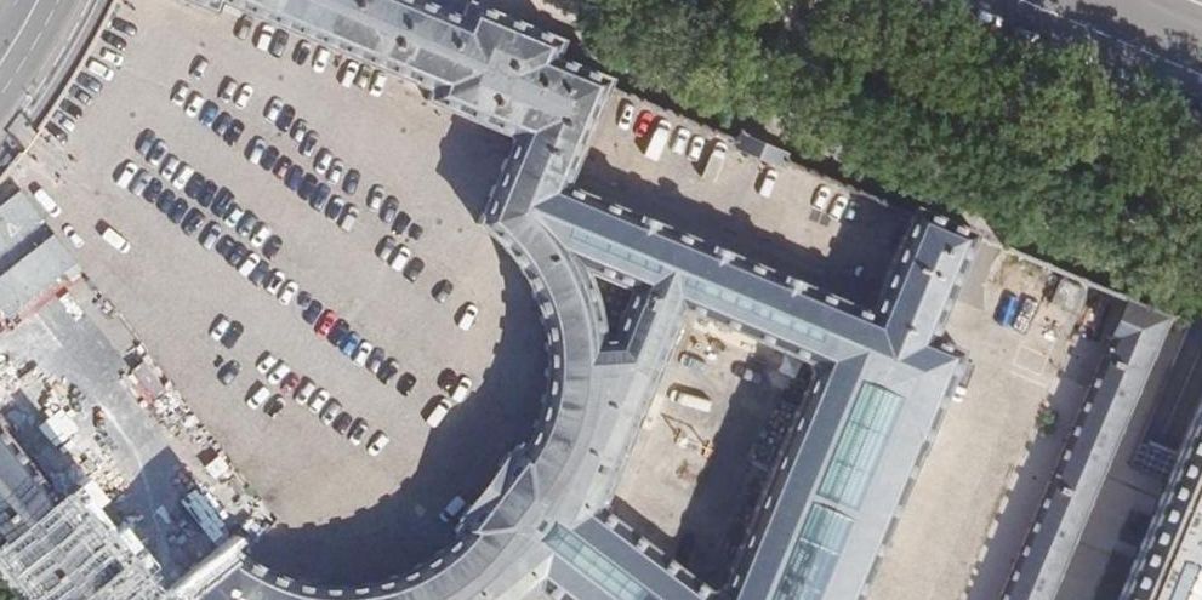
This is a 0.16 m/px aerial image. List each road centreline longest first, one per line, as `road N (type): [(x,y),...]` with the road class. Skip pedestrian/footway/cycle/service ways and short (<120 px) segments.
road 1 (residential): [(1201,303),(768,124)]
road 2 (residential): [(485,0),(768,124)]
road 3 (residential): [(768,124),(821,0)]

